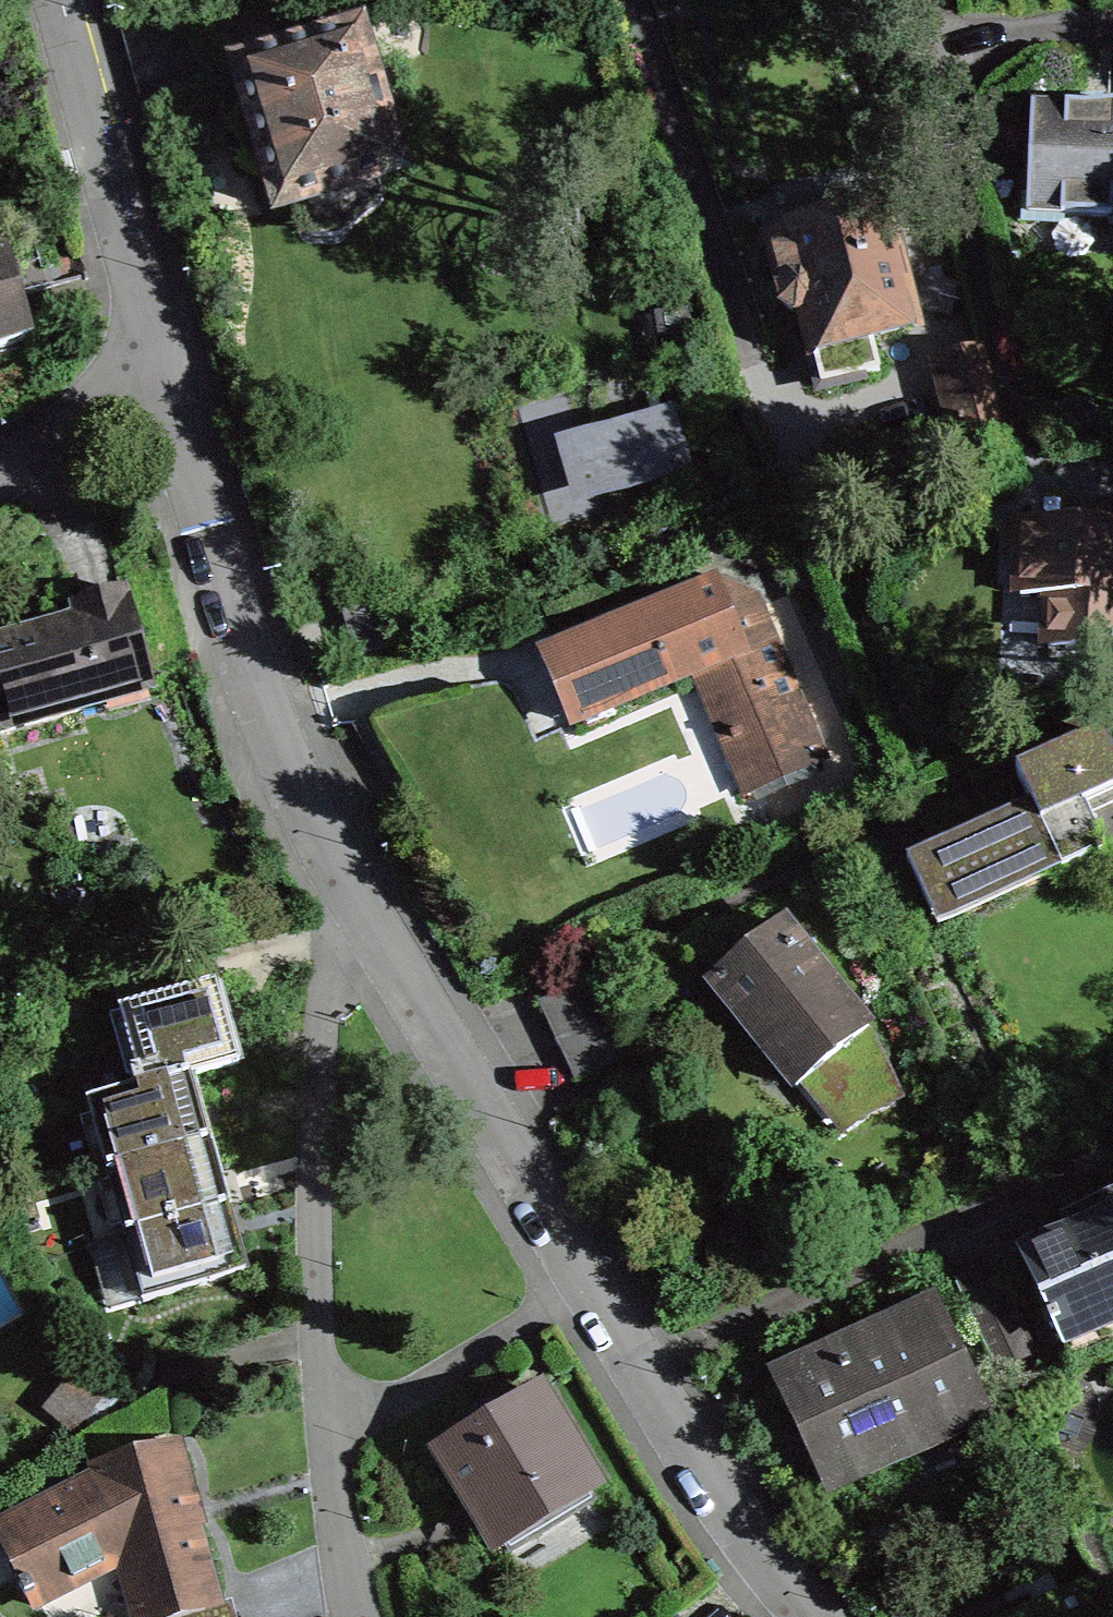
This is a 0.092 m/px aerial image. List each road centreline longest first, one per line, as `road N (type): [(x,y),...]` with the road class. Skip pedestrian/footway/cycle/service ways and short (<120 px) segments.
road 1 (residential): [(360,914),(643,1371),(814,1616)]
road 2 (residential): [(360,914),(327,1001),(315,1116),(327,1439),(371,1616)]
road 3 (residential): [(167,386),(277,746),(360,914)]
road 4 (residential): [(71,0),(167,386)]
road 5 (residential): [(0,475),(73,420),(167,386)]

